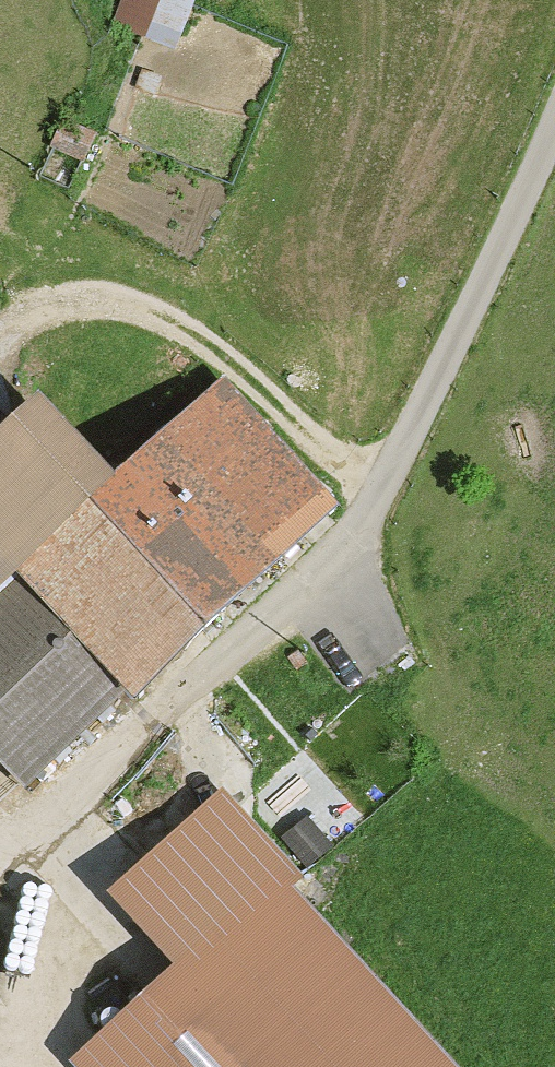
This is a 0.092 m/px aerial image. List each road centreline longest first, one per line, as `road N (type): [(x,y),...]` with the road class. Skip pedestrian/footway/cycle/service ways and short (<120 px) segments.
road 1 (track): [(554,114),(381,500),(331,559),(27,830),(0,840)]
road 2 (track): [(0,337),(30,315),(83,299),(121,302),(170,322),(234,360),(381,500)]
road 3 (track): [(66,795),(34,1066)]

